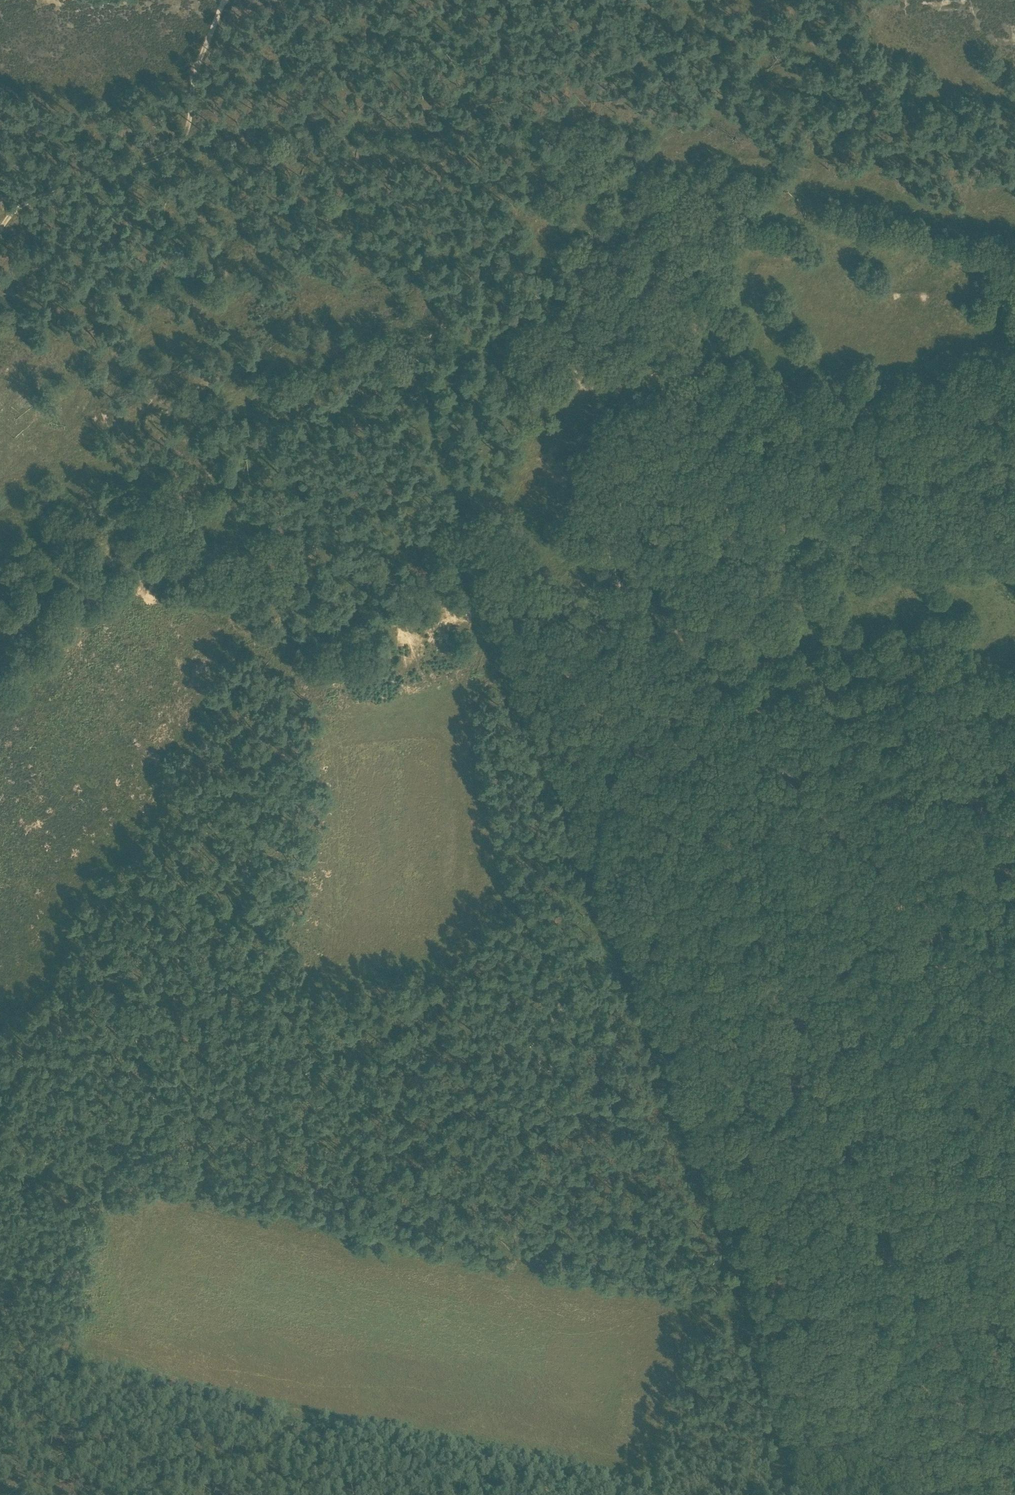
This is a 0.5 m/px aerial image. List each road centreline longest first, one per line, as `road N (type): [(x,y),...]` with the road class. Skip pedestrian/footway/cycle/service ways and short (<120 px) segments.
road 1 (track): [(0,227),(26,201),(178,143),(225,0)]

